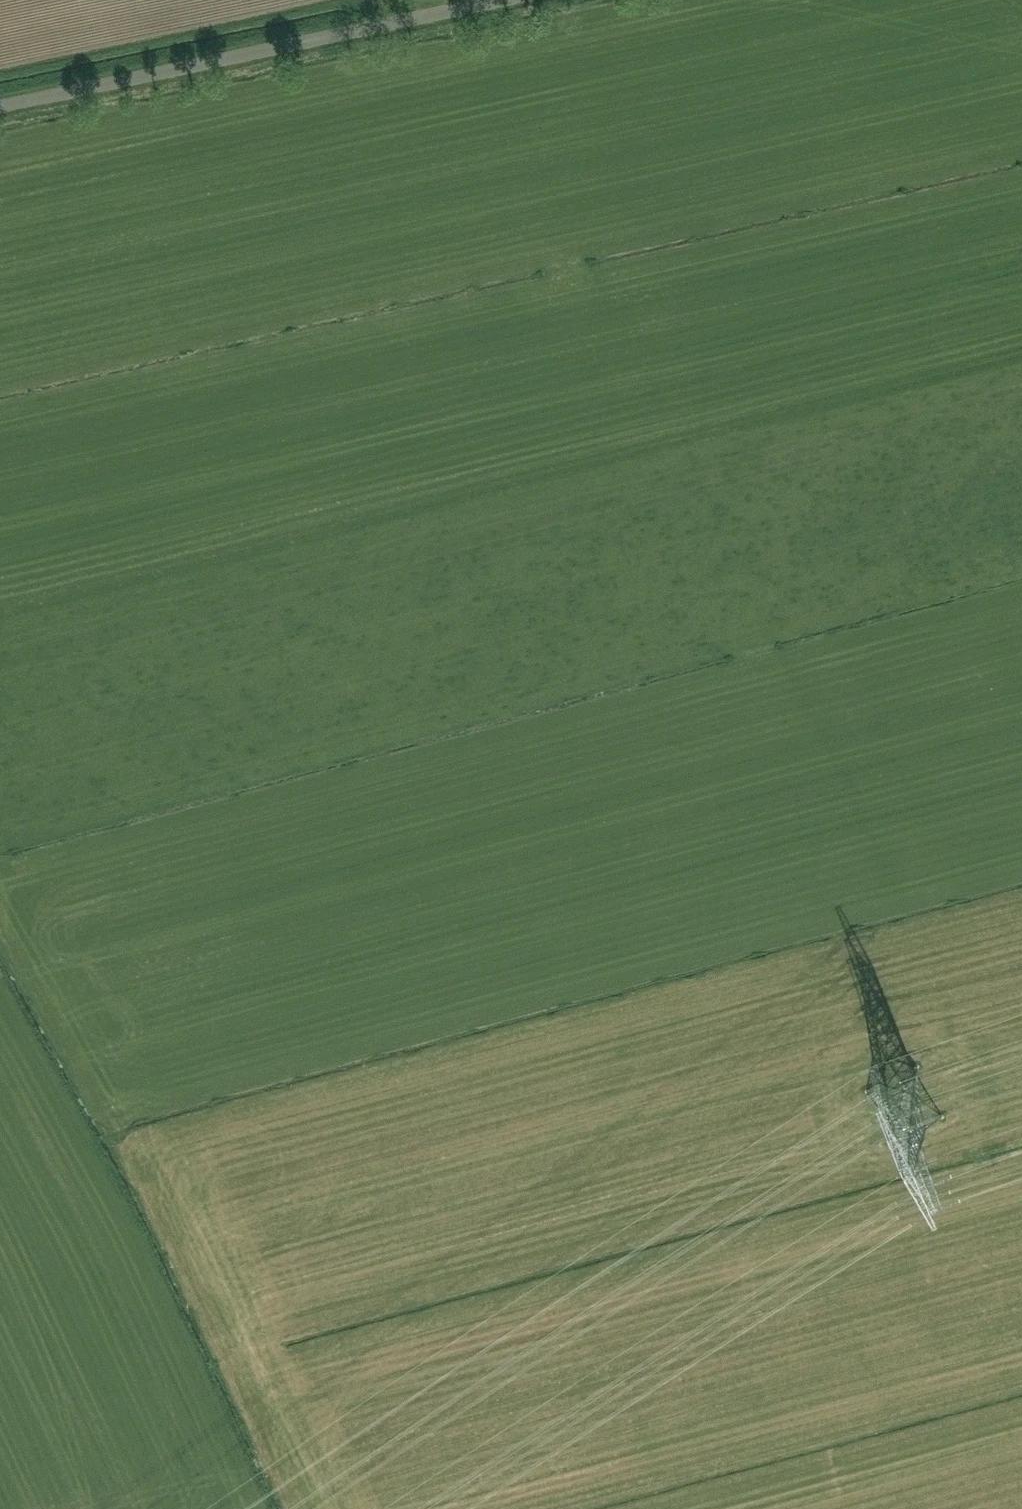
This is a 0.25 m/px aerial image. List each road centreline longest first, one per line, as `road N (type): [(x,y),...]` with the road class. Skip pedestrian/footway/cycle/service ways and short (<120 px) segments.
road 1 (unclassified): [(0,110),(509,0)]

